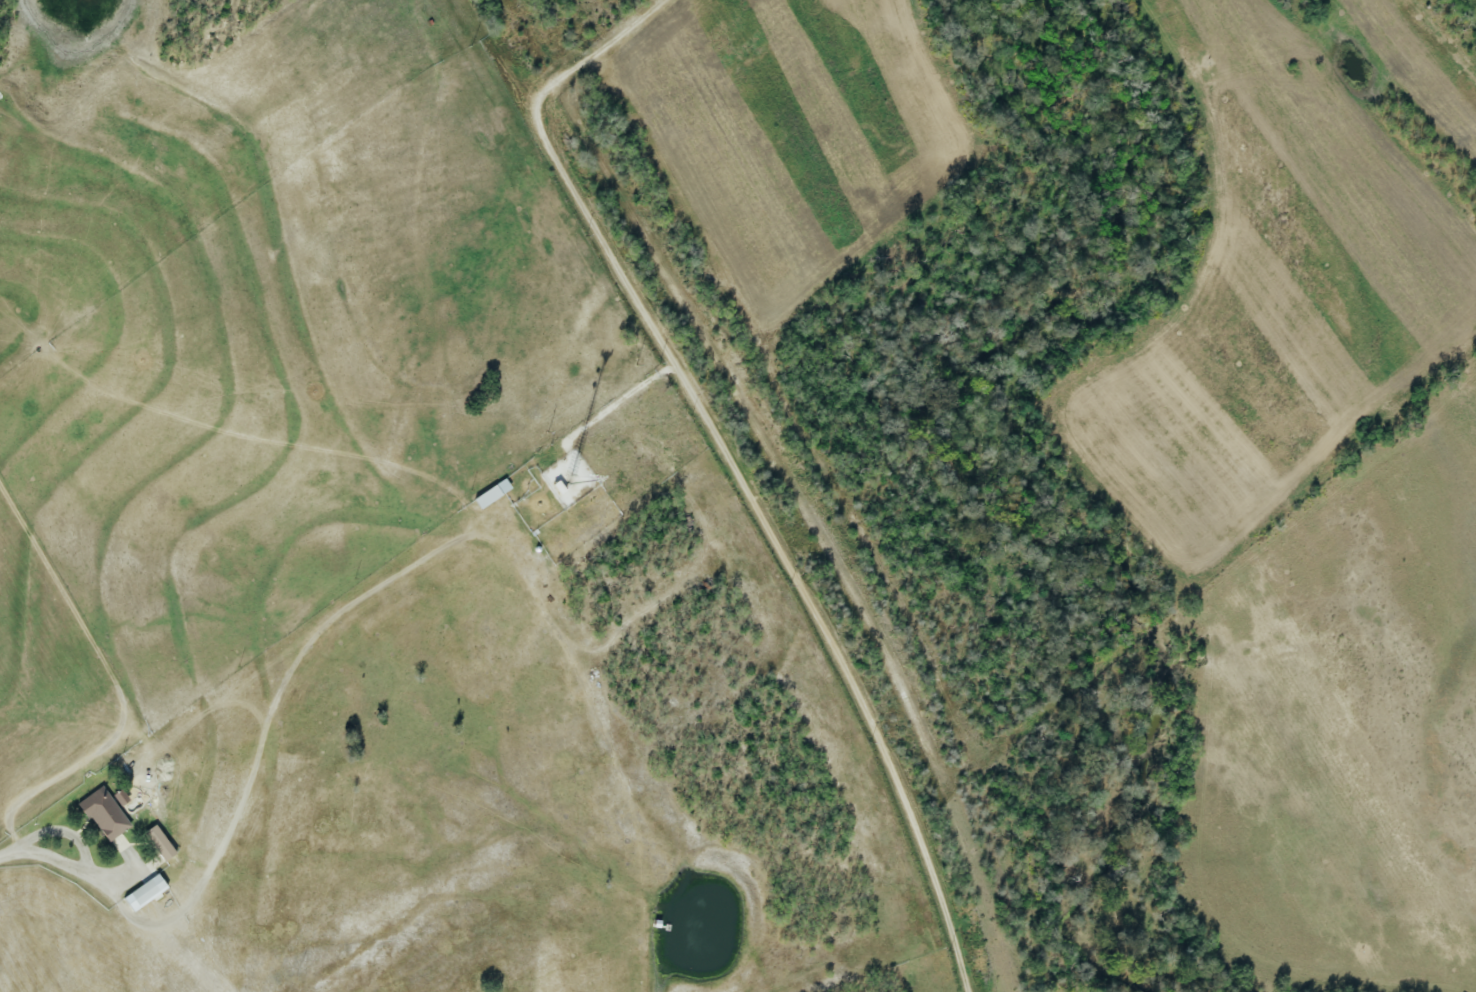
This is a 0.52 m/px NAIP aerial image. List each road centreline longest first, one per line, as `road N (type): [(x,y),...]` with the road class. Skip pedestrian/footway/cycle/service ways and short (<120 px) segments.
road 1 (track): [(975,991),(943,884),(845,657),(533,111)]
road 2 (track): [(533,111),(666,0)]

